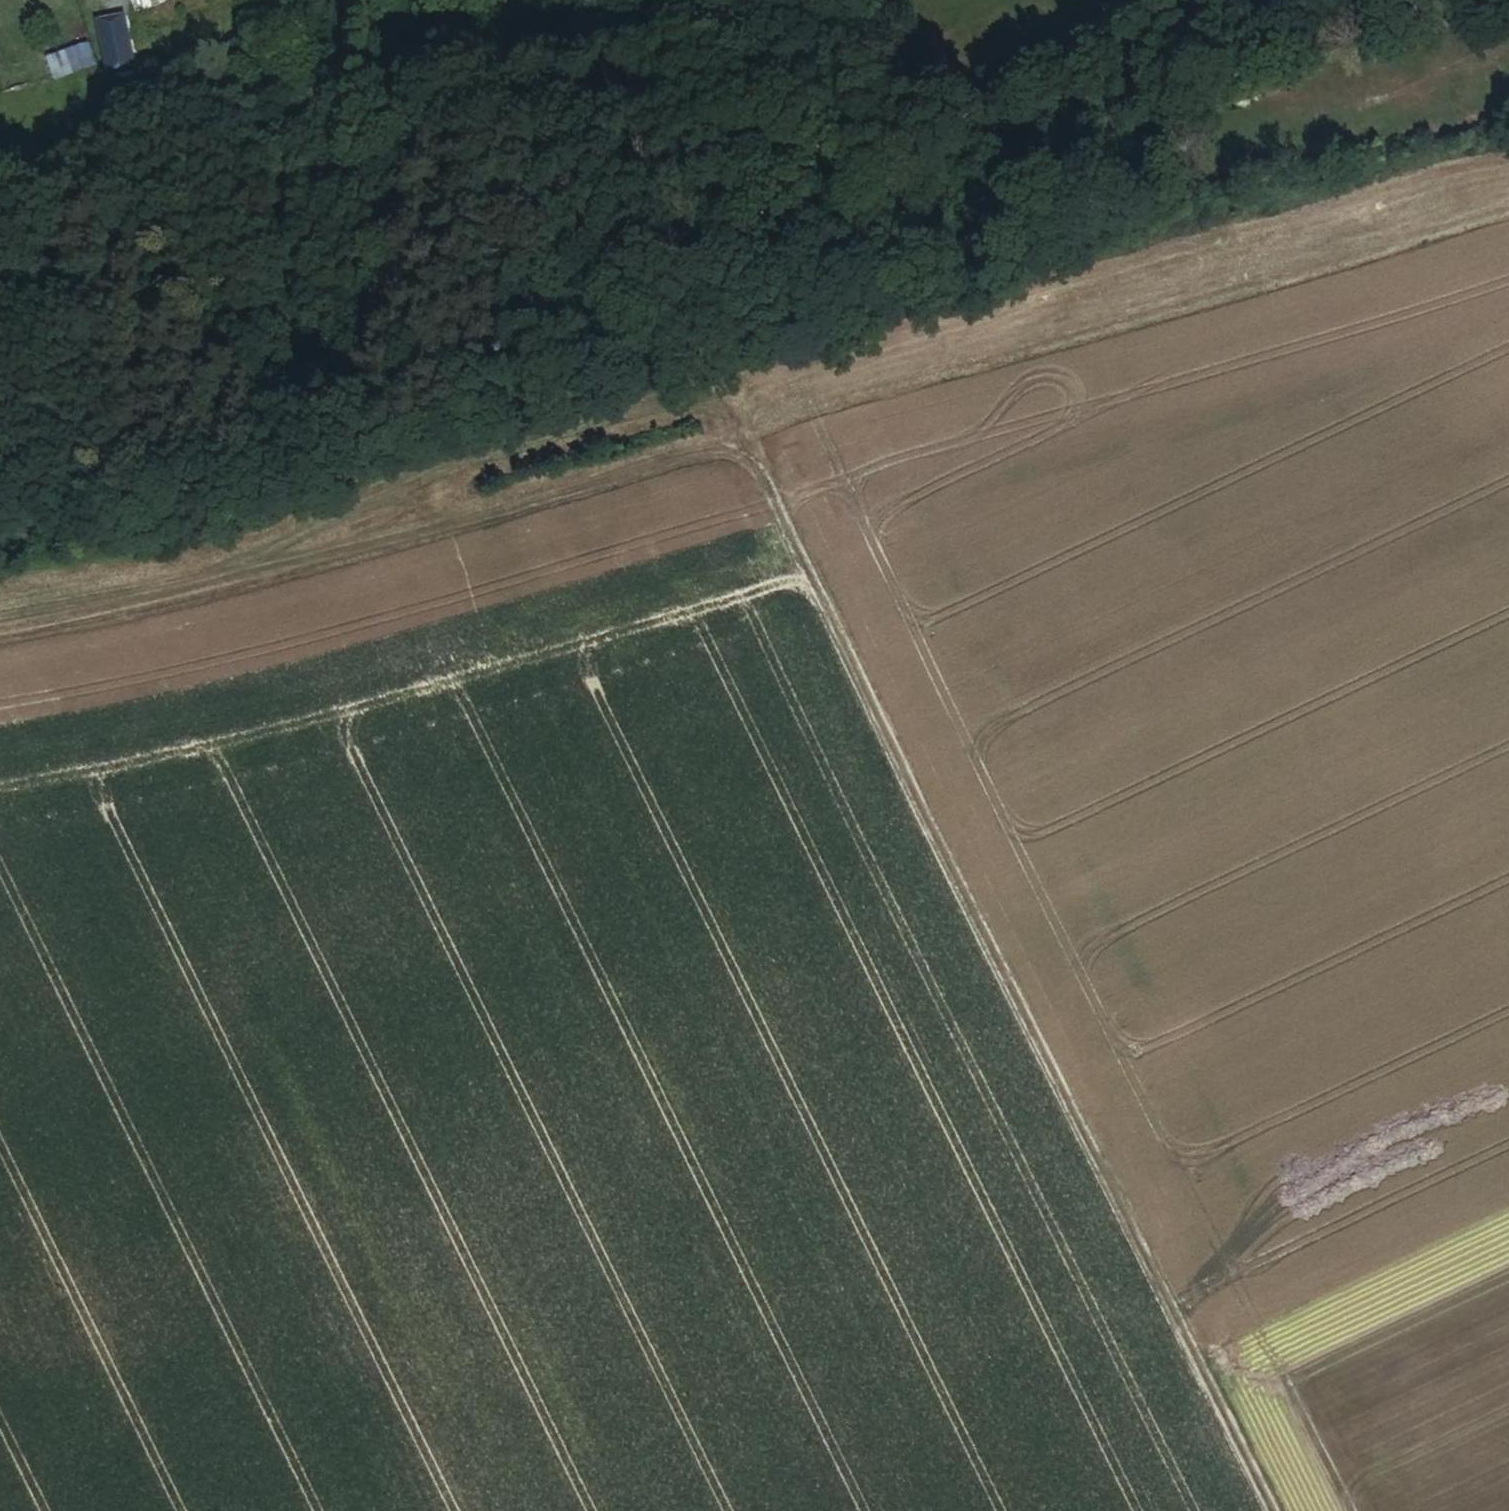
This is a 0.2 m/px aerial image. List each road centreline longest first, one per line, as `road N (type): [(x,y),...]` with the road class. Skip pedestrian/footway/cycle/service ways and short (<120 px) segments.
road 1 (track): [(1268,1510),(693,375)]

